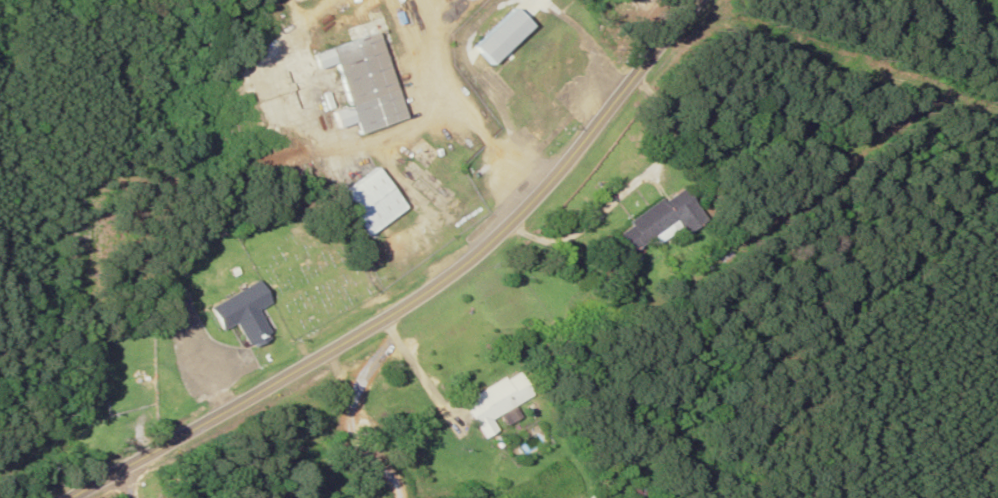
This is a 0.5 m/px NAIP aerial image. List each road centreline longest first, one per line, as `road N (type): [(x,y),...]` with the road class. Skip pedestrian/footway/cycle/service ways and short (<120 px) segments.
road 1 (secondary): [(73,497),(446,277),(554,177),(699,0)]

